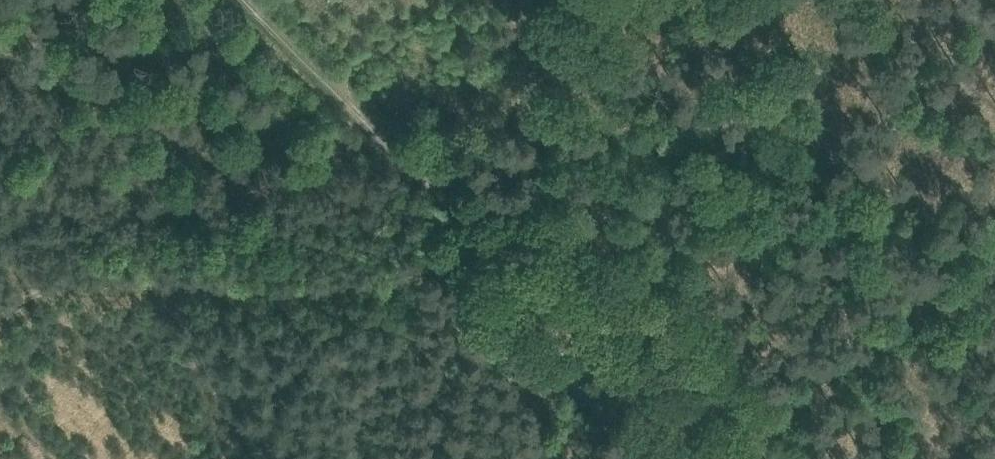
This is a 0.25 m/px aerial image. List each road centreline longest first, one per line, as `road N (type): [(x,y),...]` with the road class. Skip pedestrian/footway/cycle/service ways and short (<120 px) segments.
road 1 (track): [(0,287),(372,277),(414,265),(476,218),(529,152),(544,90),(542,0)]
road 2 (track): [(725,458),(254,0)]

